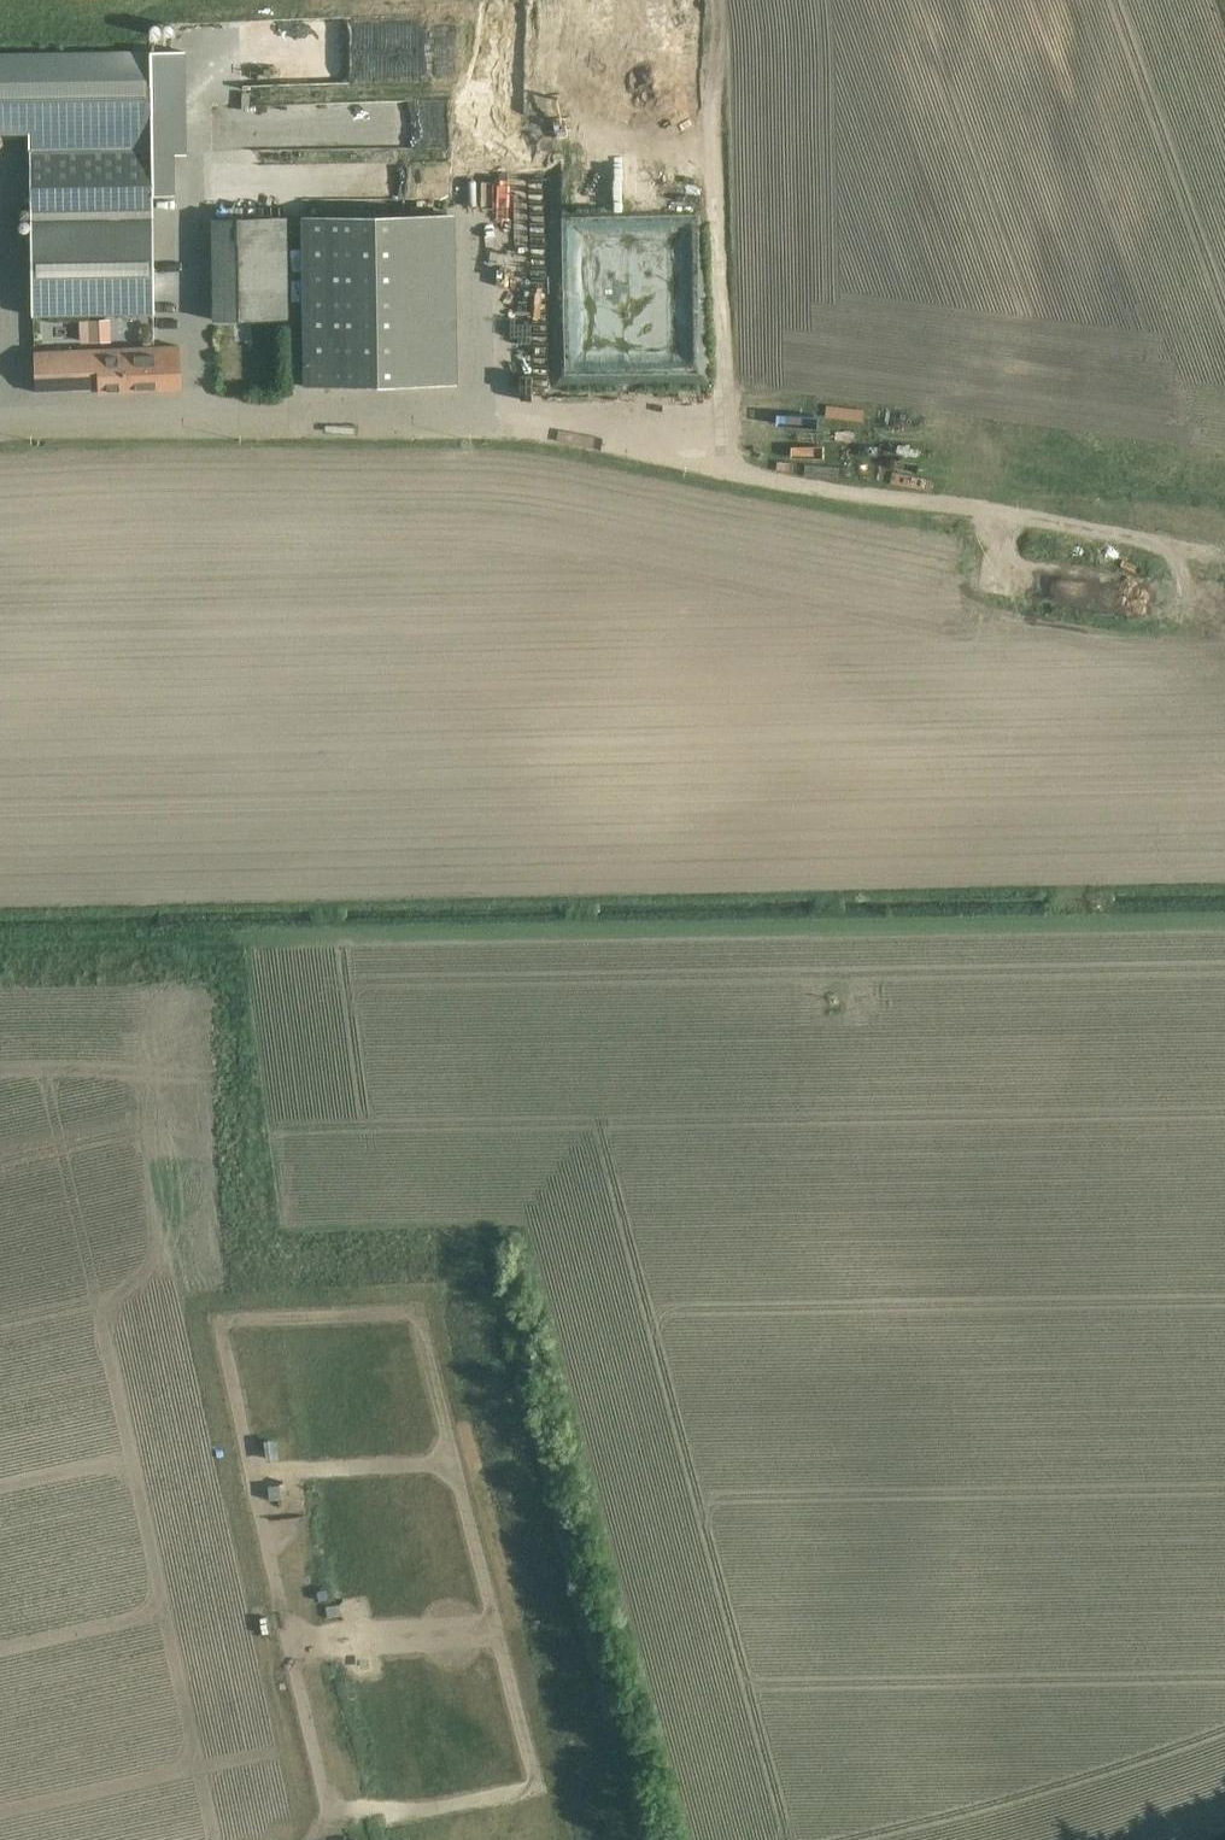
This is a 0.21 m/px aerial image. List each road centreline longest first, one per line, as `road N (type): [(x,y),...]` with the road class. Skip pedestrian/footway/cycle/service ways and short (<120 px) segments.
road 1 (unclassified): [(0,428),(232,420)]

